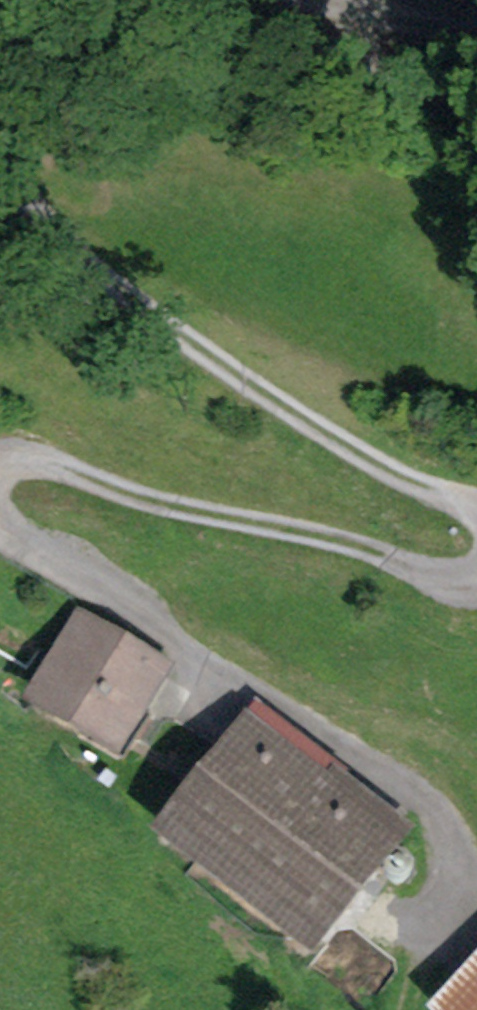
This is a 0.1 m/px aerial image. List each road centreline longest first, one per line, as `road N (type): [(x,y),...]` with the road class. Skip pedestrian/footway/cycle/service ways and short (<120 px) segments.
road 1 (track): [(0,501),(17,532),(413,790),(460,855),(451,920)]
road 2 (track): [(0,176),(89,282),(355,448),(476,507)]
road 3 (track): [(476,578),(131,492),(35,457),(5,467),(0,479)]
road 4 (track): [(476,27),(309,0)]

